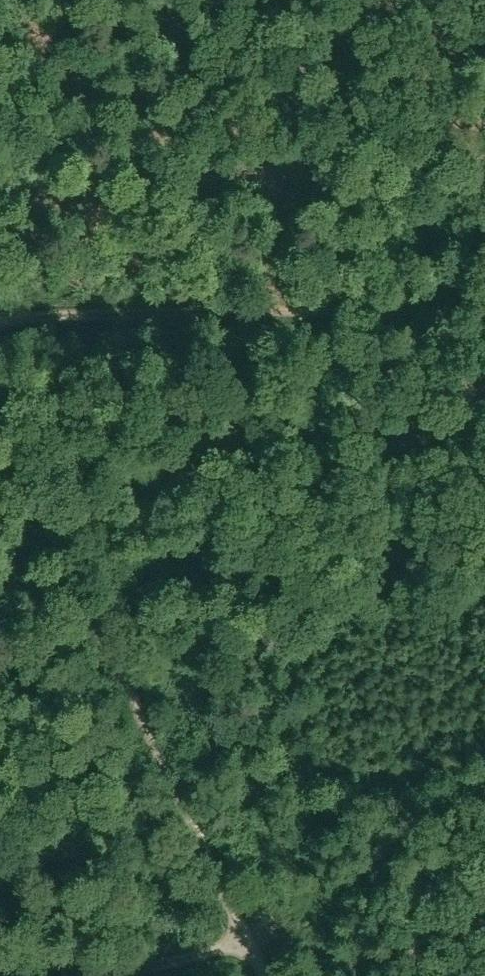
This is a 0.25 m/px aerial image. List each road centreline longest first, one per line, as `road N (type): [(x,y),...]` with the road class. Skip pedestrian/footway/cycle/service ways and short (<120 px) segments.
road 1 (track): [(0,426),(266,975)]
road 2 (track): [(0,322),(484,311)]
road 3 (track): [(69,975),(244,931)]

